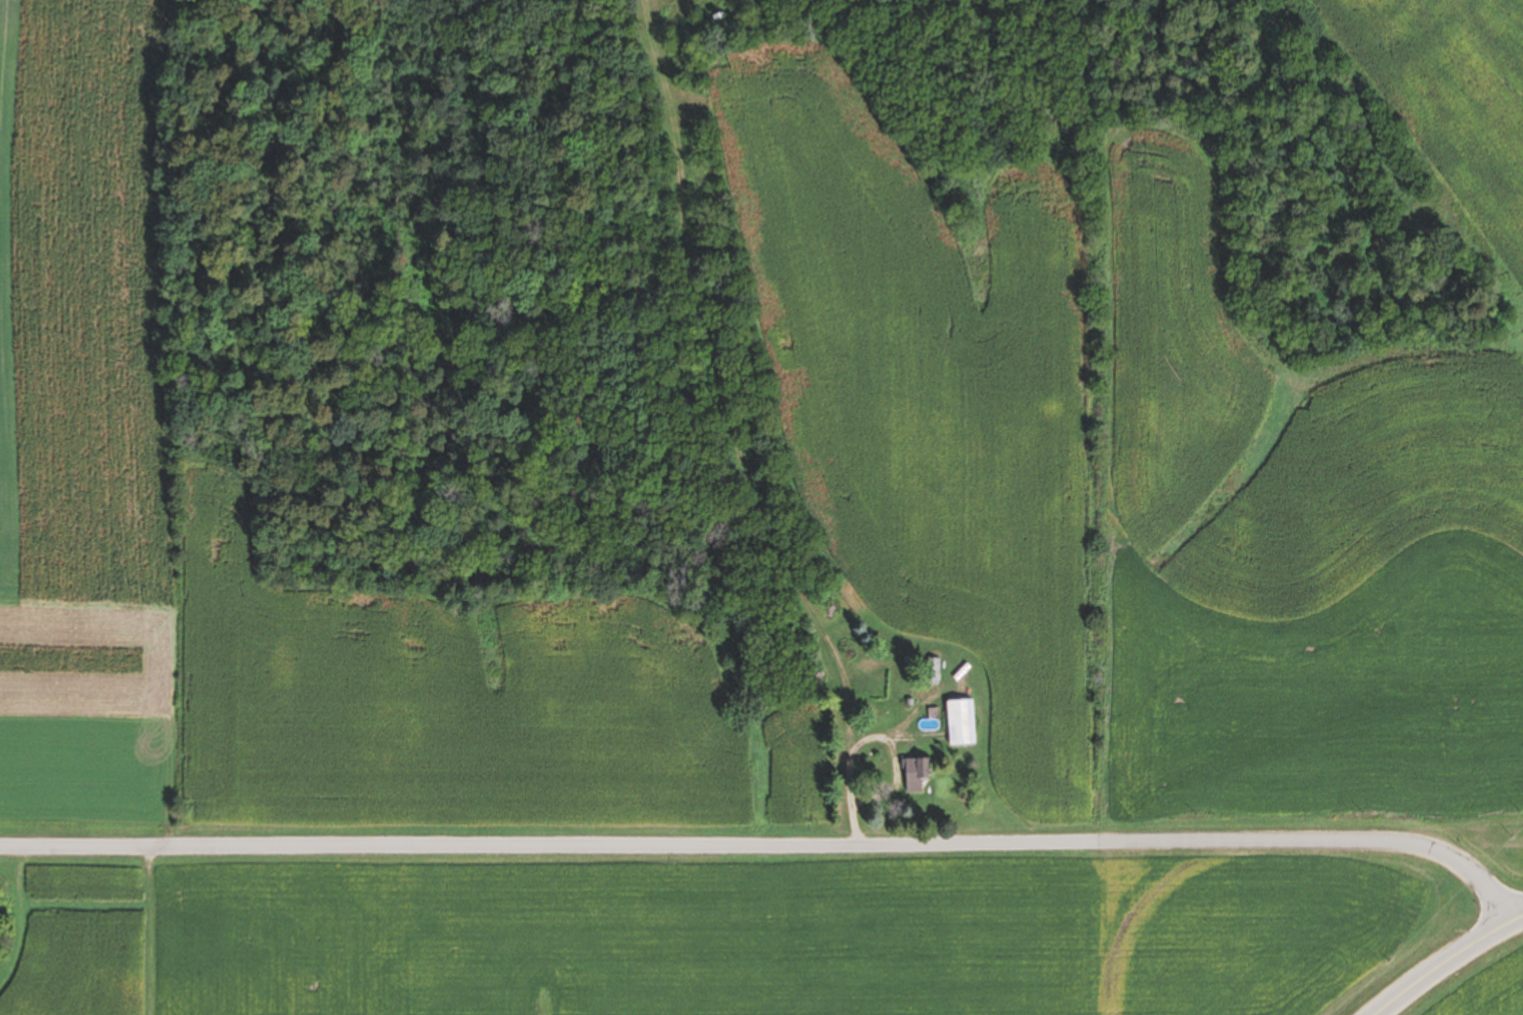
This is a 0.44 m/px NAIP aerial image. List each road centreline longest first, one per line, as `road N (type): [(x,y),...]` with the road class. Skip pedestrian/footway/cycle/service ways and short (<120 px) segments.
road 1 (residential): [(0,844),(1370,838),(1453,858),(1514,922)]
road 2 (primary): [(1522,918),(1379,1014)]

